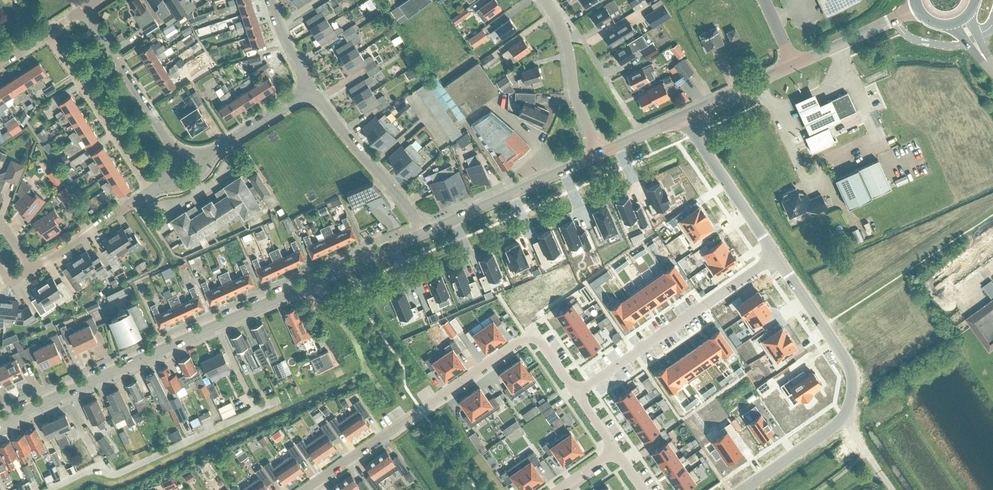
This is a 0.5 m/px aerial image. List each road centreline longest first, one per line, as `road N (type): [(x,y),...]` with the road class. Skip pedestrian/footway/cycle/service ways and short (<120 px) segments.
road 1 (tertiary): [(0,422),(423,233)]
road 2 (residential): [(302,489),(532,332),(574,392)]
road 3 (residential): [(775,254),(849,362),(853,388),(841,418),(738,489)]
road 4 (residential): [(574,392),(775,254)]
road 5 (tertiary): [(423,233),(599,153)]
road 6 (residential): [(149,192),(46,33)]
road 7 (residential): [(423,233),(311,88)]
road 8 (residential): [(177,156),(83,8)]
road 9 (residential): [(687,113),(775,254)]
road 10 (residential): [(599,153),(546,0)]
road 11 (residential): [(149,192),(31,267)]
road 12 (residential): [(204,157),(311,88)]

